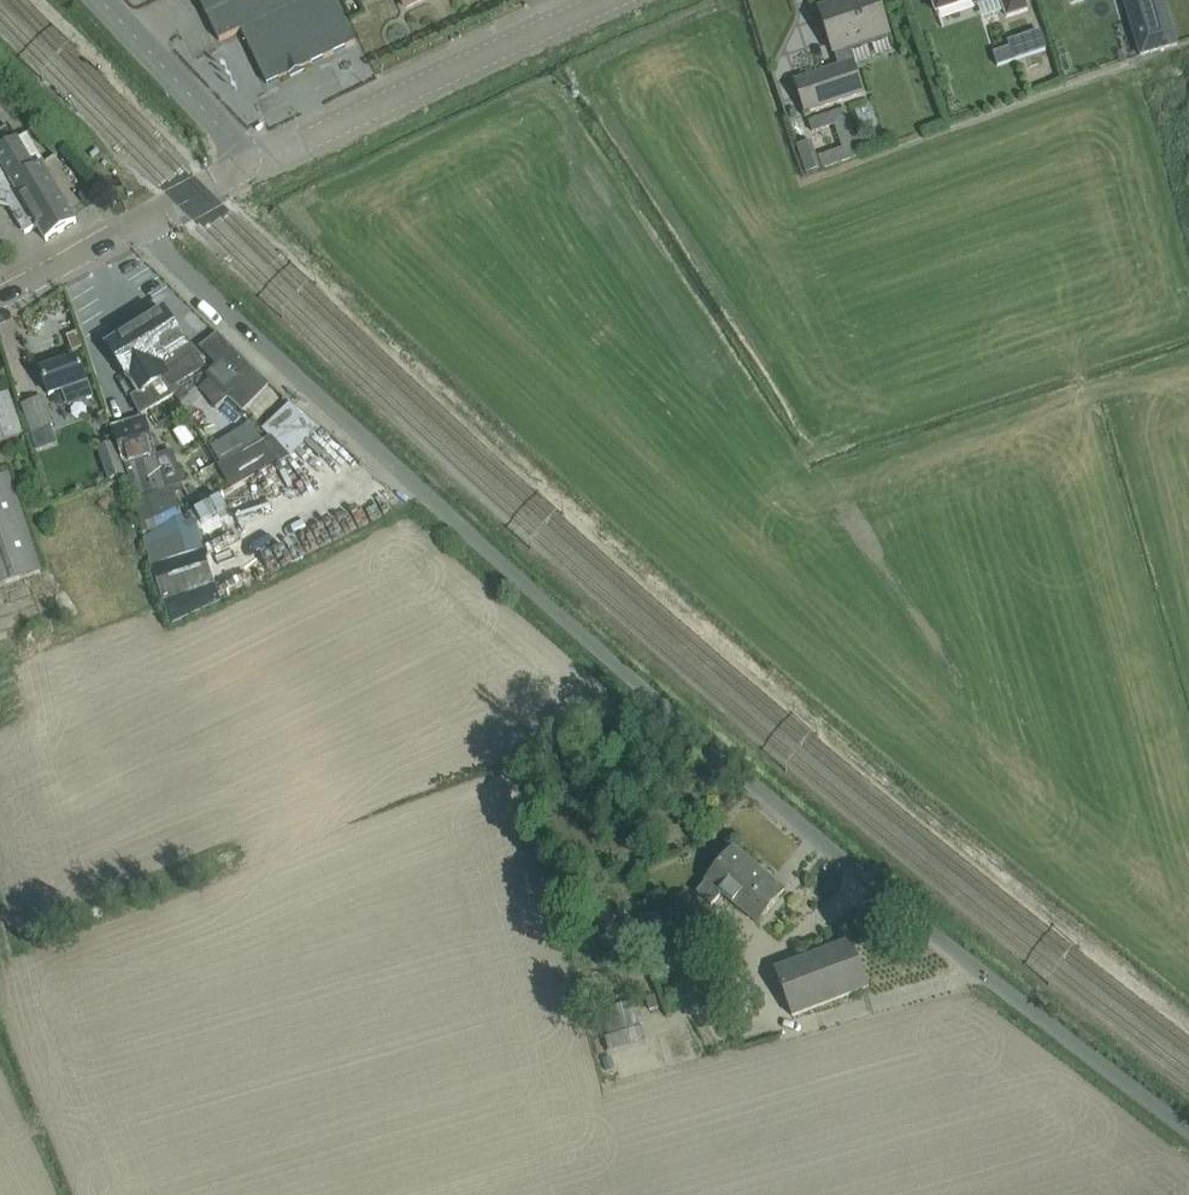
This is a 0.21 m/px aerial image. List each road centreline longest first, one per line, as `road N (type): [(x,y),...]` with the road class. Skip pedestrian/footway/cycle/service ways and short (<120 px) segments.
road 1 (unclassified): [(1188,1128),(978,972),(659,711),(131,232)]
road 2 (unclassified): [(259,165),(612,0)]
road 3 (unclassified): [(259,165),(101,0)]
road 4 (unclassified): [(0,301),(131,232)]
road 5 (unclassified): [(131,232),(259,165)]

